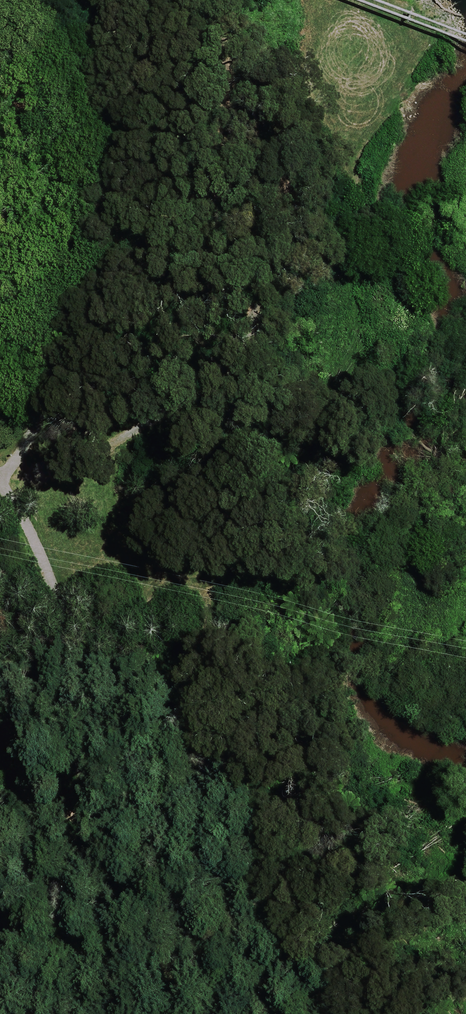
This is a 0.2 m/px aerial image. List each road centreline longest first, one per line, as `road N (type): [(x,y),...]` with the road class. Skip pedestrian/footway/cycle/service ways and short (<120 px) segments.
road 1 (track): [(335,1013),(338,981),(320,902),(244,811),(202,778),(70,751)]
road 2 (track): [(295,834),(245,870),(234,888),(226,924),(237,959),(249,978),(289,994),(351,983),(362,993),(365,1013)]
road 3 (track): [(112,271),(151,236),(228,96),(234,69),(221,0)]
road 4 (track): [(185,511),(179,434),(146,373),(109,262)]
road 5 (track): [(114,221),(95,177),(0,87)]
road 6 (track): [(34,1008),(105,1004),(170,967)]
road 7 (track): [(173,973),(195,964),(237,918),(290,915)]

